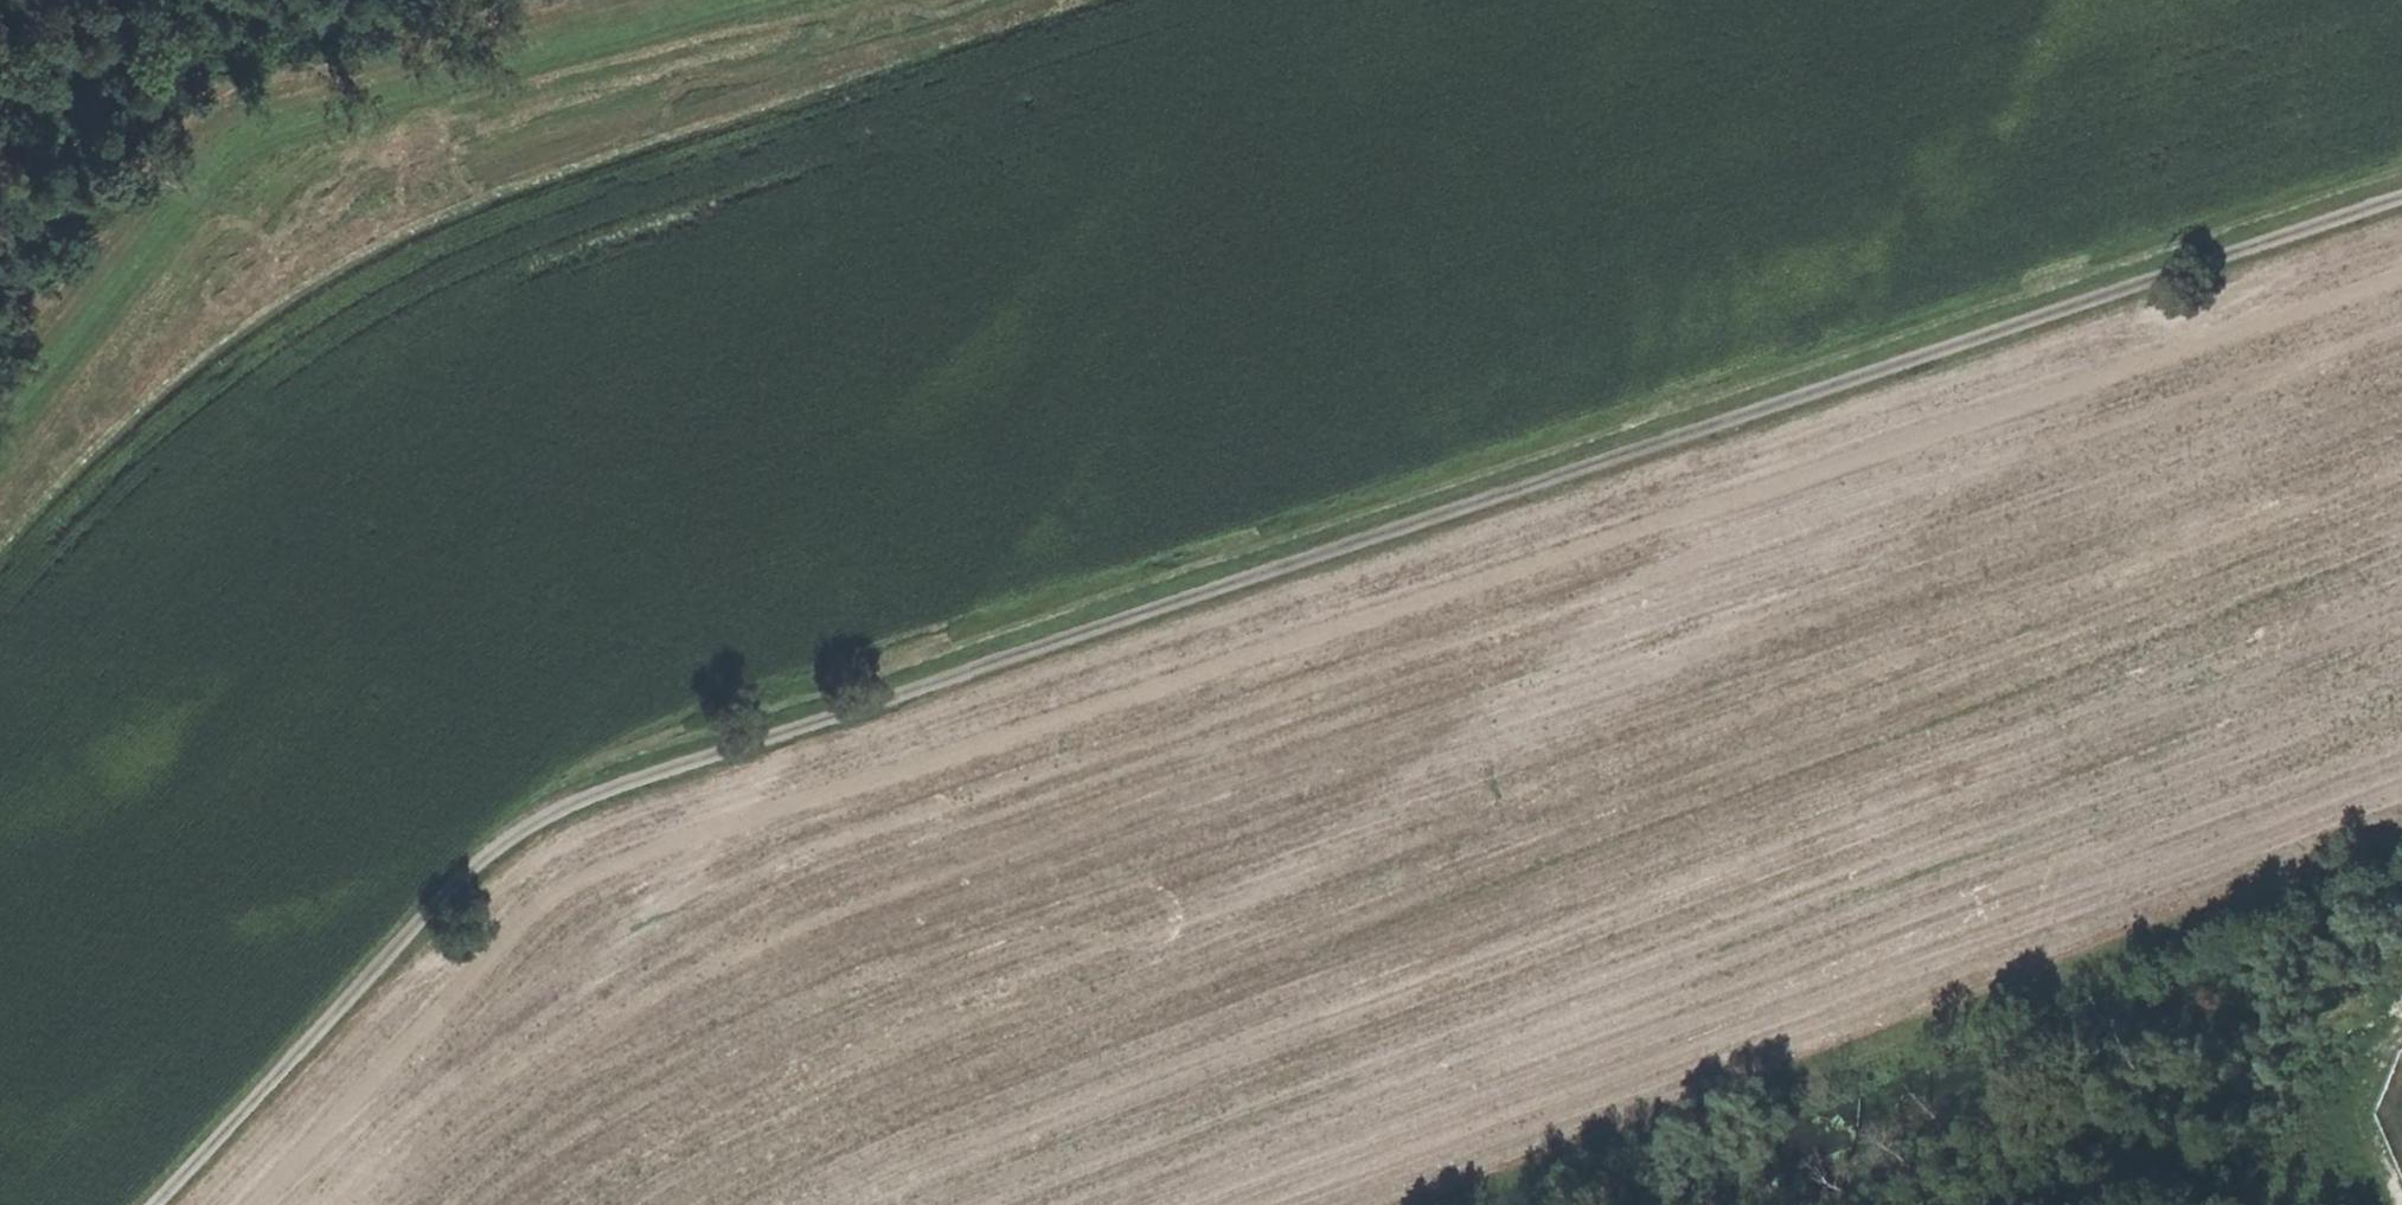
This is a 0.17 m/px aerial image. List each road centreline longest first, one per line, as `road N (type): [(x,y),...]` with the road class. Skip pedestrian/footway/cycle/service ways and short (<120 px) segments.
road 1 (track): [(2401,190),(604,785),(459,869),(145,1204)]
road 2 (track): [(682,0),(384,82),(256,139),(133,236),(0,400)]

